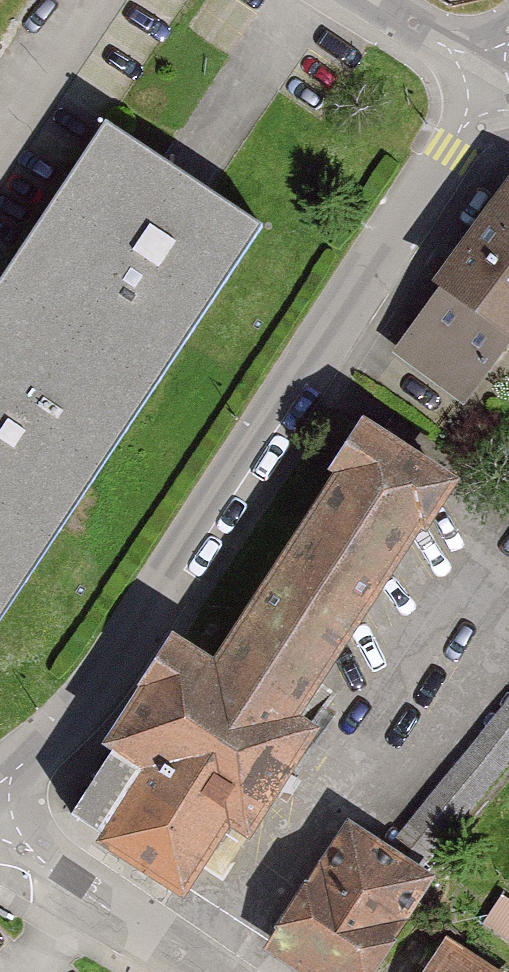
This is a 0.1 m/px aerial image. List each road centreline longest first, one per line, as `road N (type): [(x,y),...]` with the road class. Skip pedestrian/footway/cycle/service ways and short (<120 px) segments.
road 1 (residential): [(0,783),(87,699),(496,74)]
road 2 (residential): [(0,863),(196,971)]
road 3 (residential): [(496,74),(364,0)]

